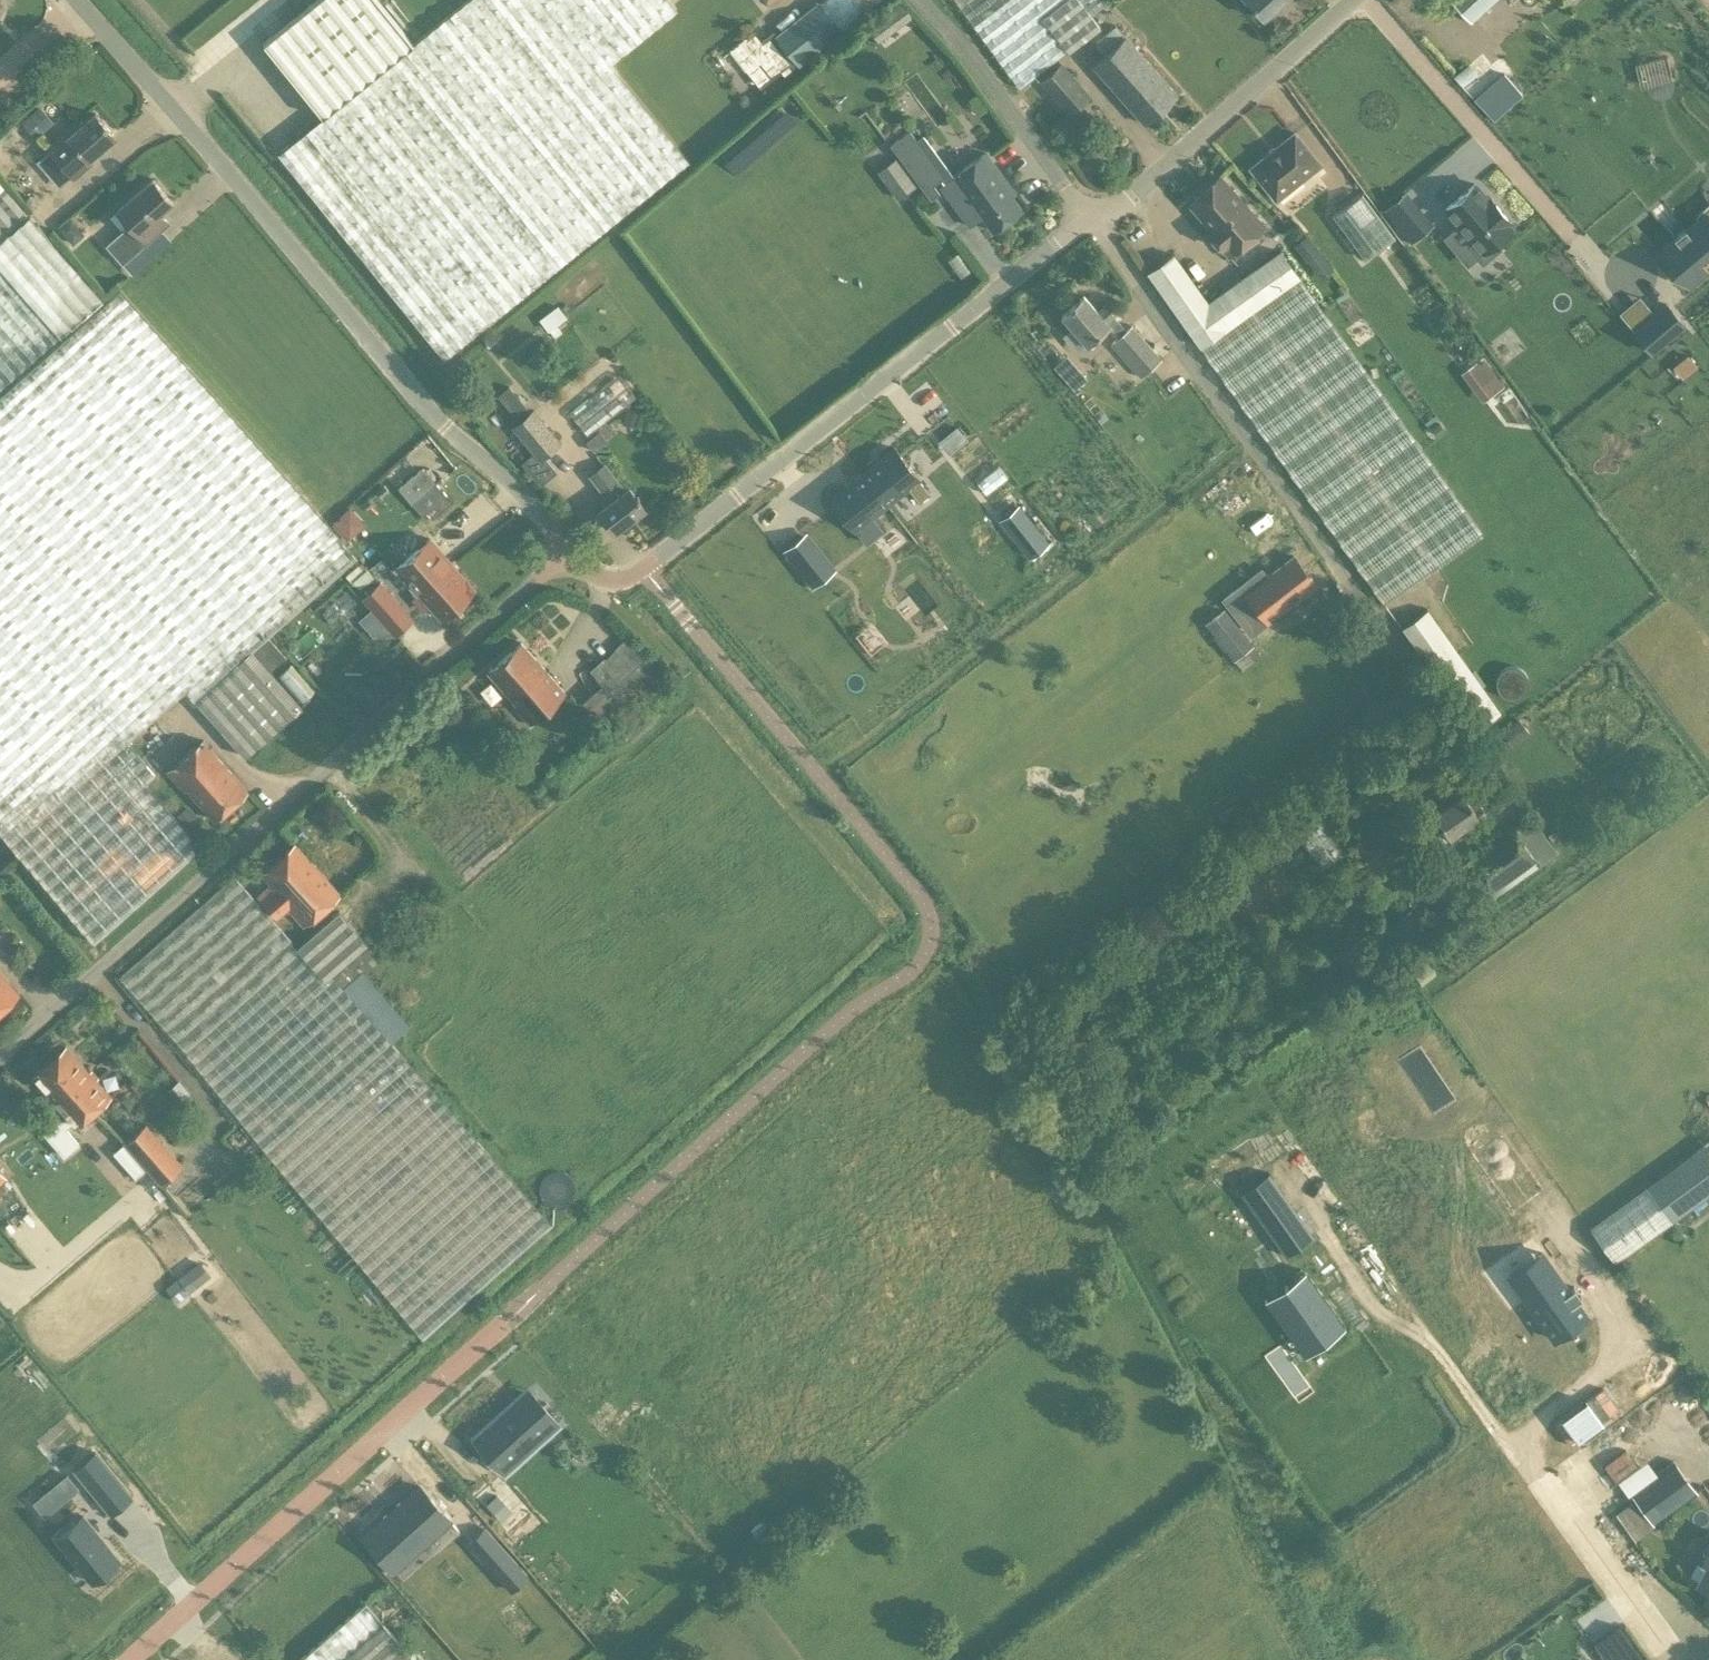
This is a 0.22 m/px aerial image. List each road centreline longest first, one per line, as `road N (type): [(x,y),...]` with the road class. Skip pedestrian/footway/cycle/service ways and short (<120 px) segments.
road 1 (residential): [(565,551),(0,1057)]
road 2 (residential): [(565,551),(512,485),(440,421),(74,0)]
road 3 (residential): [(1093,218),(1464,740)]
road 4 (residential): [(644,571),(1093,218)]
road 5 (residential): [(505,1327),(128,1659)]
road 6 (residential): [(1093,218),(1349,0)]
road 7 (unclassified): [(1093,218),(927,0)]

